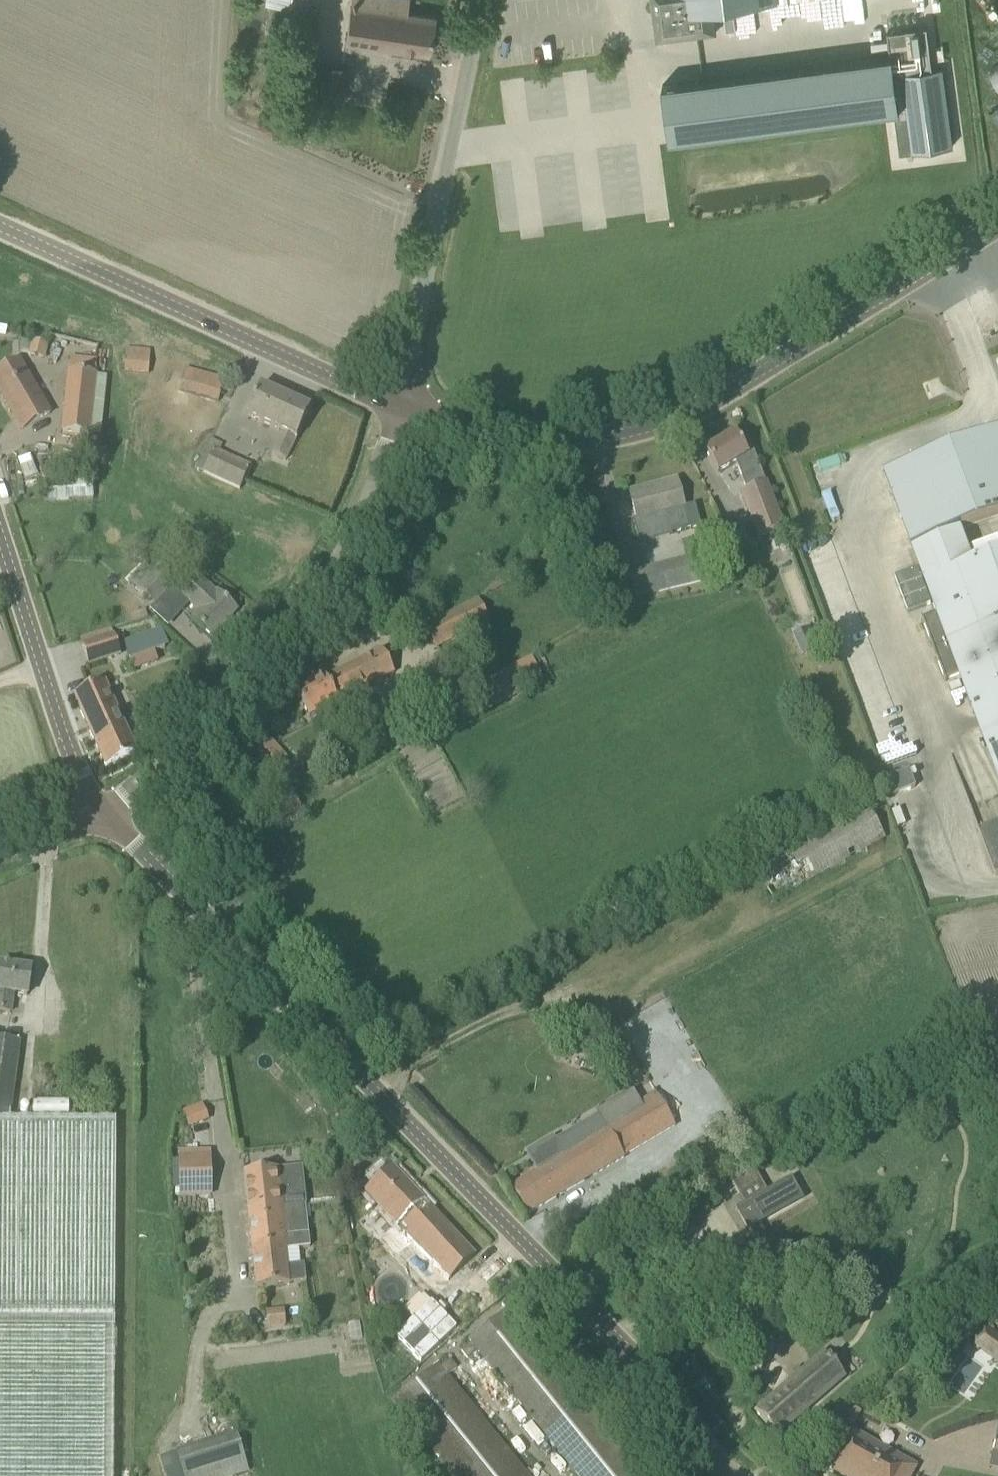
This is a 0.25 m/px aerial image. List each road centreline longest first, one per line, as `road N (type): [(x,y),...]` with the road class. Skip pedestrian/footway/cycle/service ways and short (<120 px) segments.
road 1 (unclassified): [(723,1475),(674,1397),(107,818)]
road 2 (tertiary): [(397,408),(601,427),(665,413),(713,396),(997,226)]
road 3 (tertiary): [(397,408),(0,228)]
road 4 (unclassified): [(397,408),(477,0)]
road 5 (unclassified): [(177,743),(314,597),(356,530),(397,408)]
road 6 (unclassified): [(107,818),(0,528)]

